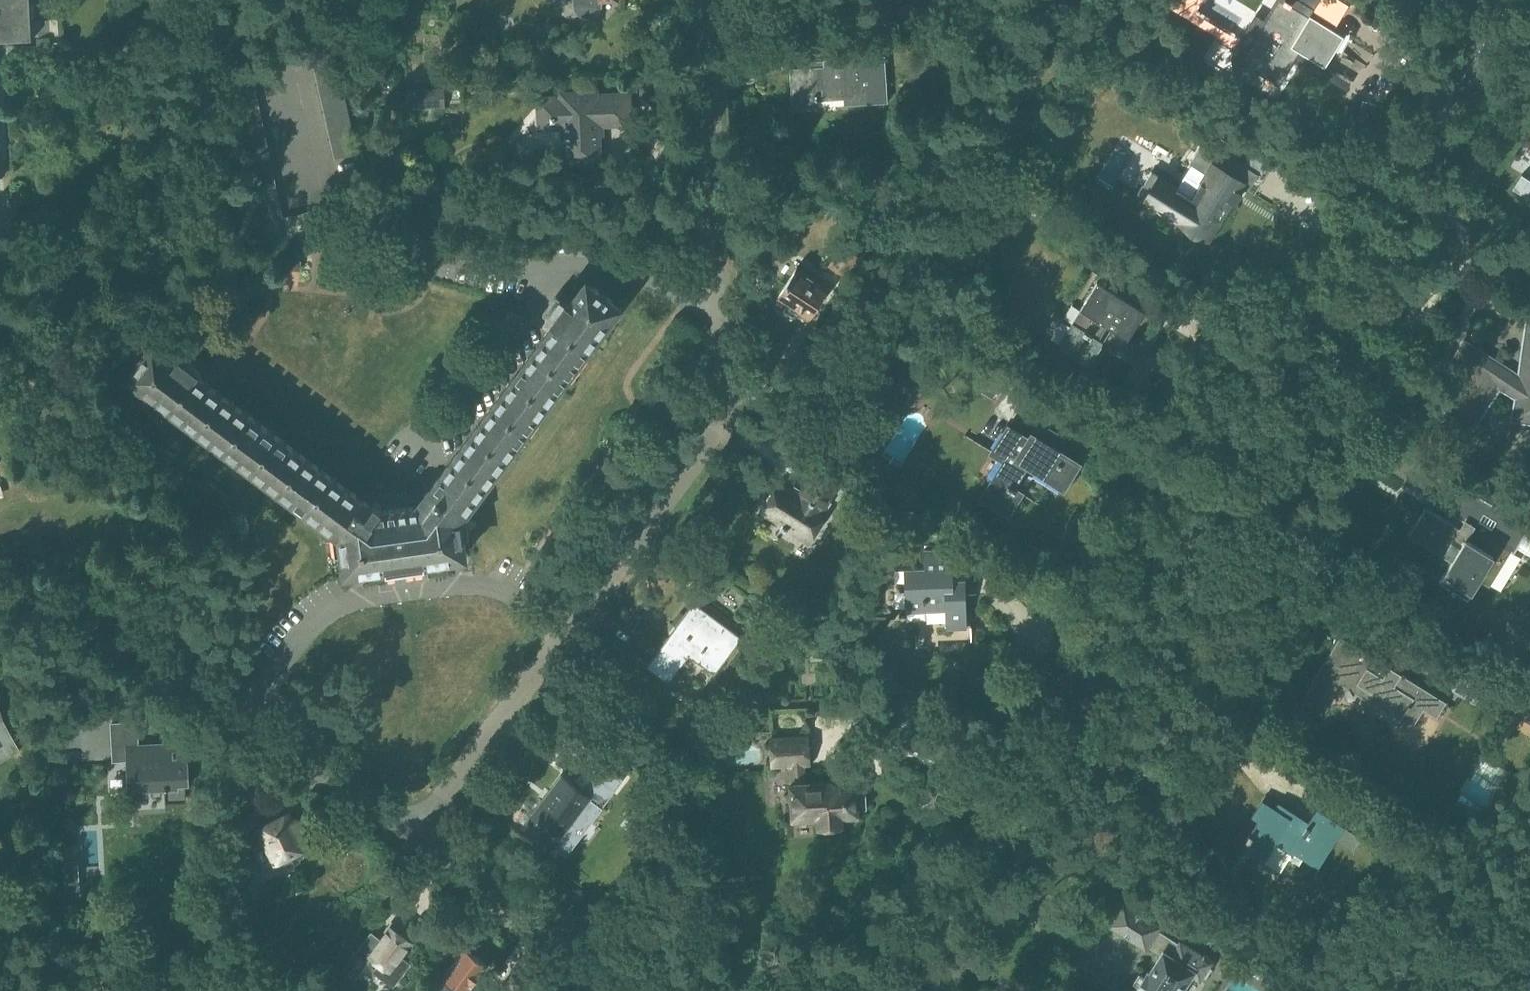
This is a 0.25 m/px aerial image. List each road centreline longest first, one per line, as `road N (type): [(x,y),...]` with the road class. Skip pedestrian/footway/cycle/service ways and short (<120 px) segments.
road 1 (secondary): [(1511,0),(890,990)]
road 2 (residential): [(409,858),(708,441),(717,392),(702,0)]
road 3 (residential): [(0,606),(86,617),(409,858)]
road 4 (residential): [(409,858),(597,990)]

